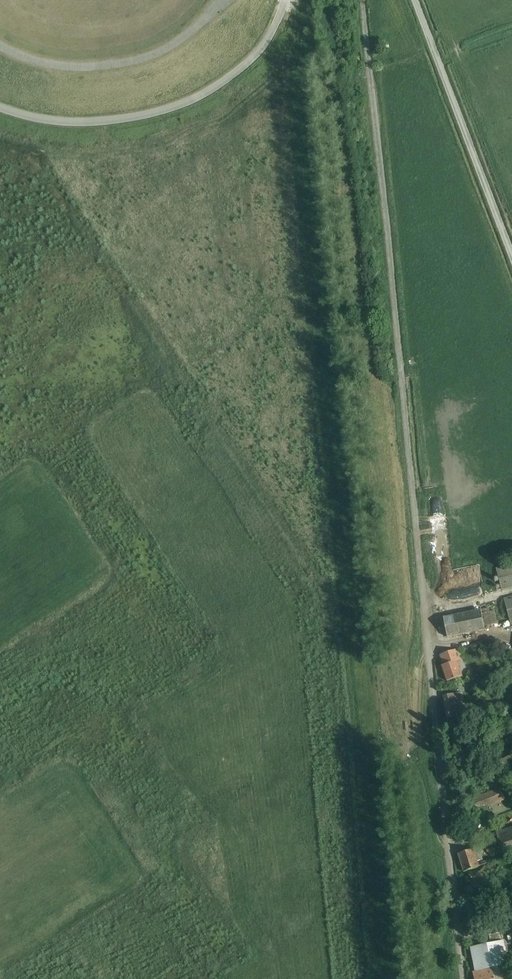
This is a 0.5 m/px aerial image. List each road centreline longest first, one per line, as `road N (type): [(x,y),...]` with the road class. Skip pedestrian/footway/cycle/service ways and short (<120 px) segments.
road 1 (unclassified): [(464,978),(362,0)]
road 2 (unclassified): [(0,108),(91,123),(188,103),(251,61),(286,0)]
road 3 (unclassified): [(415,0),(511,255)]
road 4 (unclassified): [(0,51),(55,69),(123,67),(175,47),(224,0)]

